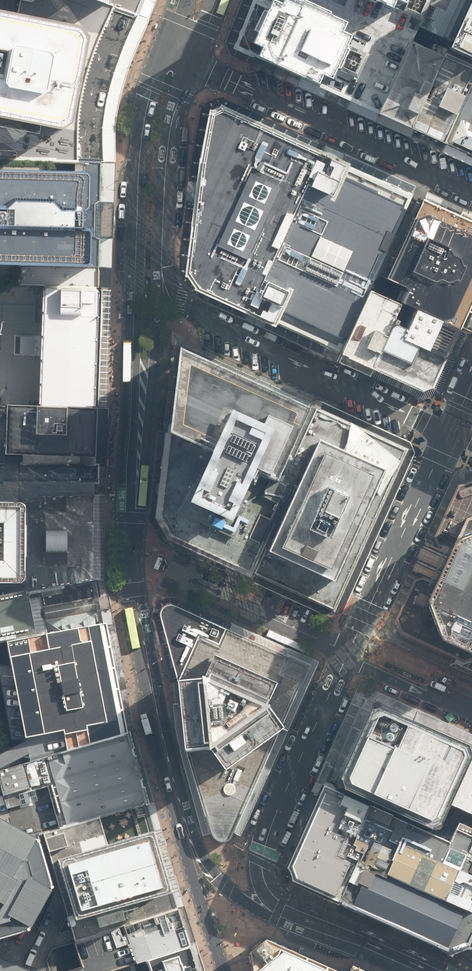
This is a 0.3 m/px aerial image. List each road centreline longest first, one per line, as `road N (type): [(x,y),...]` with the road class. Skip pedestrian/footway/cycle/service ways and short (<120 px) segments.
road 1 (tertiary): [(137,463),(131,401),(139,162),(160,50)]
road 2 (tertiary): [(185,822),(144,668),(133,571),(137,463)]
road 3 (unclassified): [(159,271),(199,323),(452,434)]
road 4 (unclassified): [(471,189),(193,64)]
road 5 (secondary): [(347,661),(265,846),(263,874),(280,907)]
road 6 (secondary): [(452,434),(347,661)]
road 7 (tertiary): [(193,64),(169,138),(159,271)]
road 8 (tertiary): [(159,271),(153,402),(137,463)]
road 9 (secondary): [(280,907),(427,970)]
road 10 (tertiary): [(223,970),(185,822)]
road 11 (unclassified): [(471,714),(347,661)]
road 12 (tertiary): [(185,822),(232,892),(280,907)]
road 13 (unclassified): [(347,661),(238,609)]

